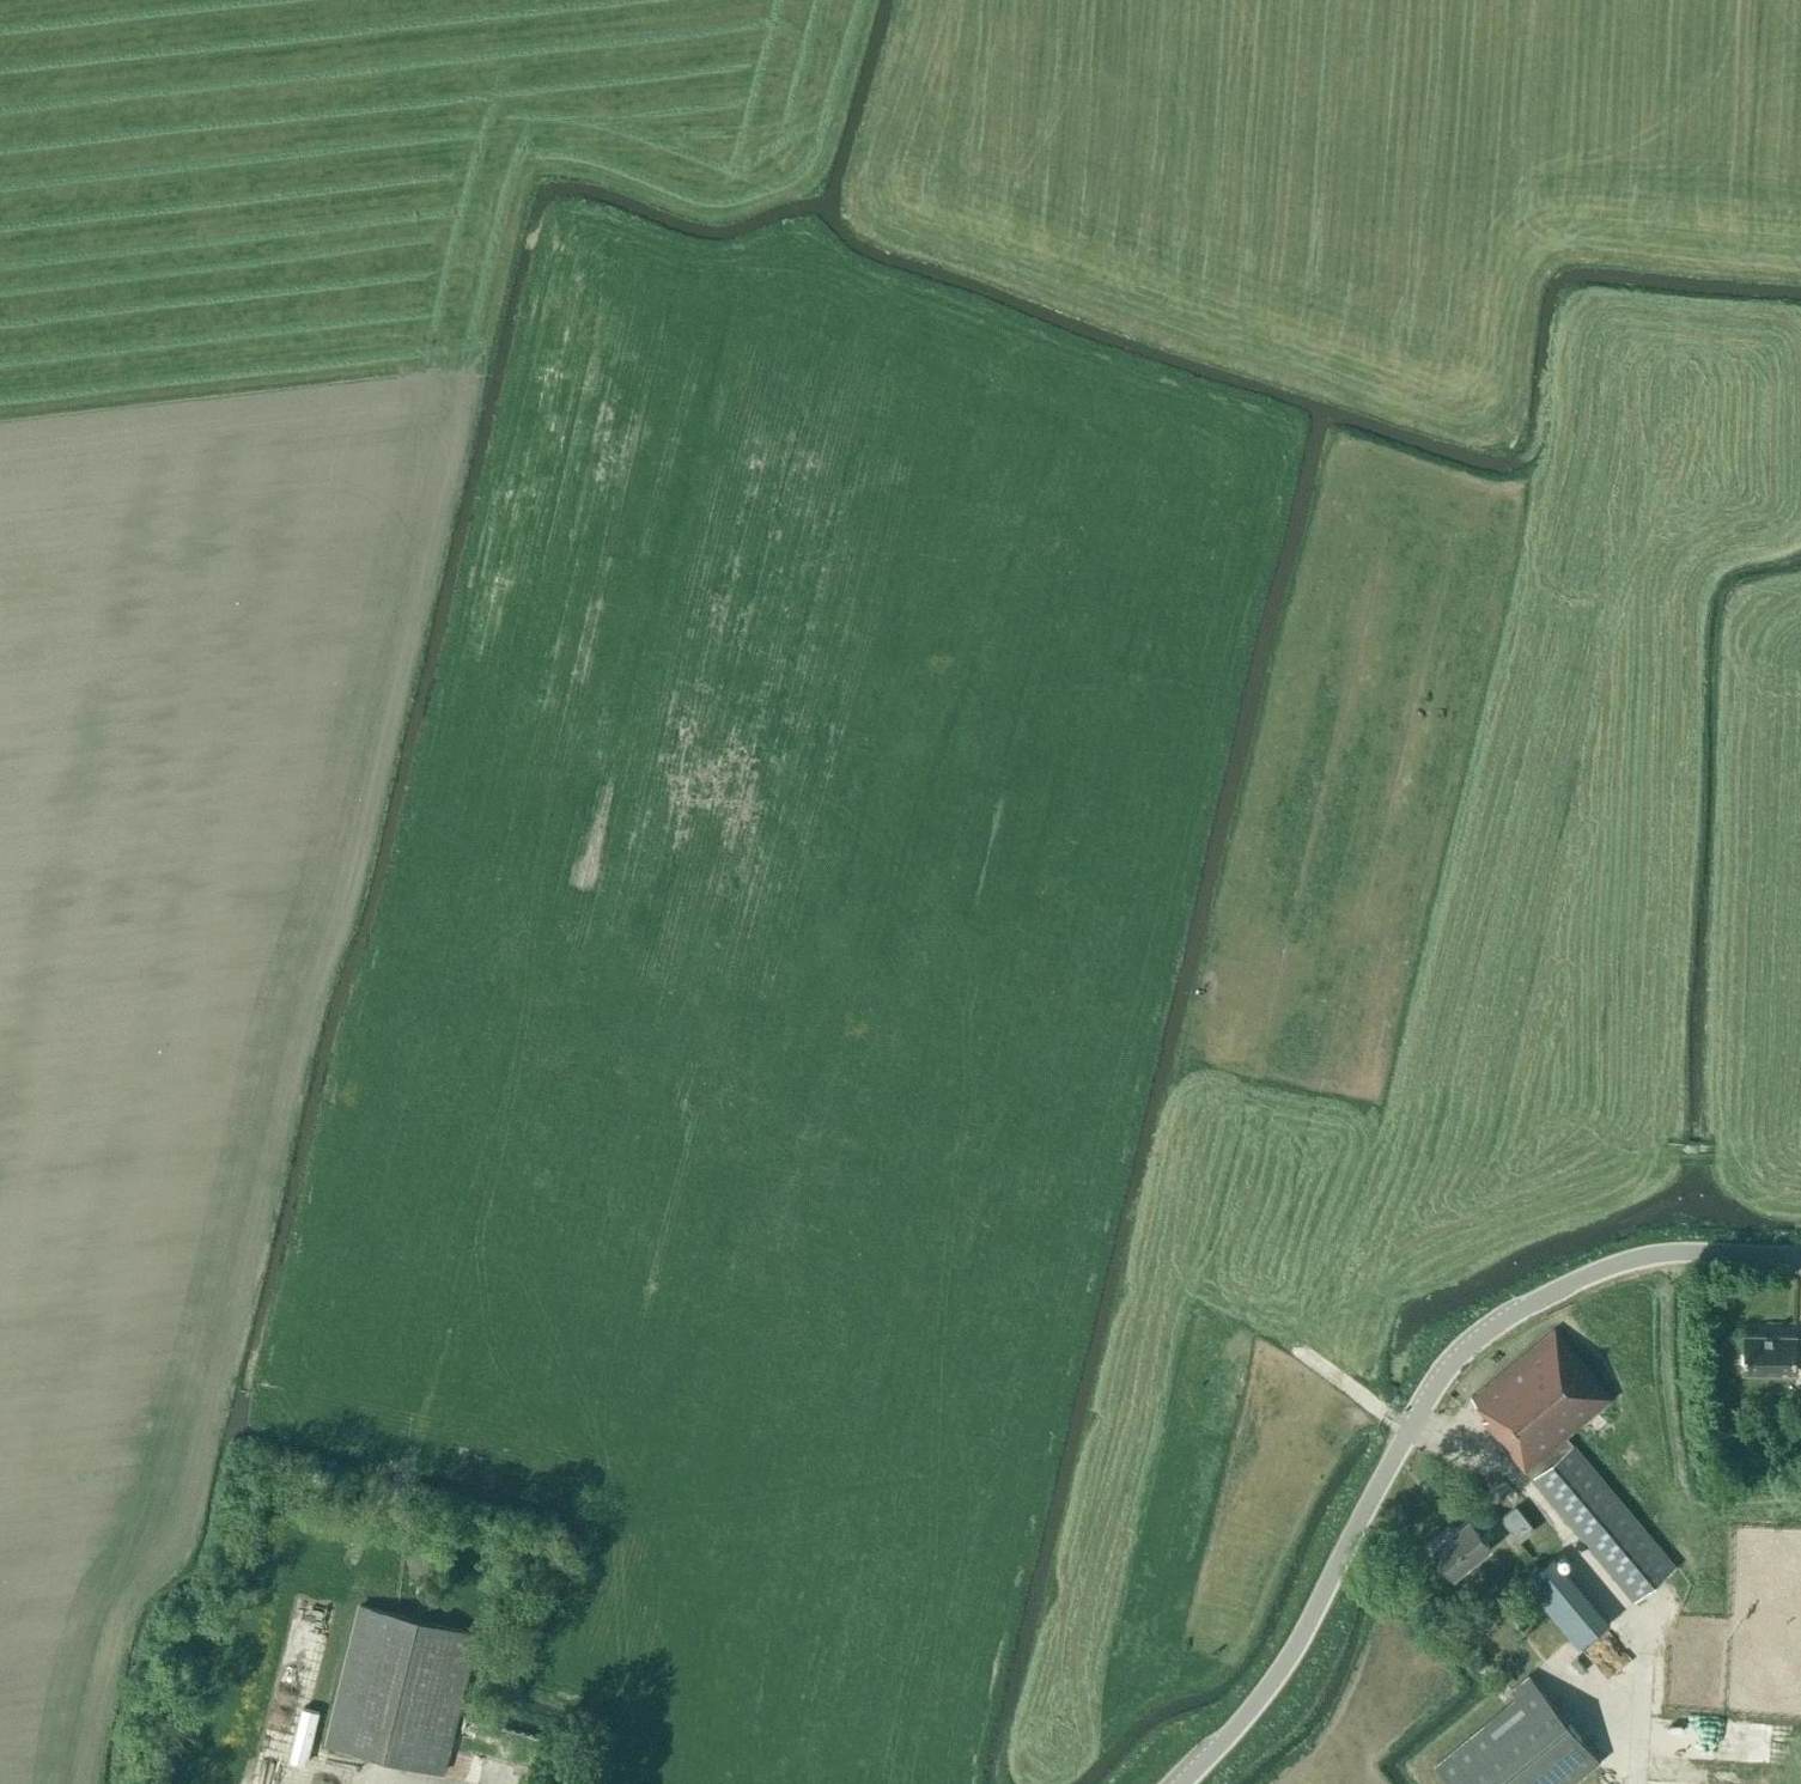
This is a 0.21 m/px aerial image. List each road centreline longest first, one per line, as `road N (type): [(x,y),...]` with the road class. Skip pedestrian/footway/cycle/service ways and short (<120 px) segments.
road 1 (tertiary): [(1684,1252),(1535,1300),(1436,1380),(1298,1644),(1184,1783)]

